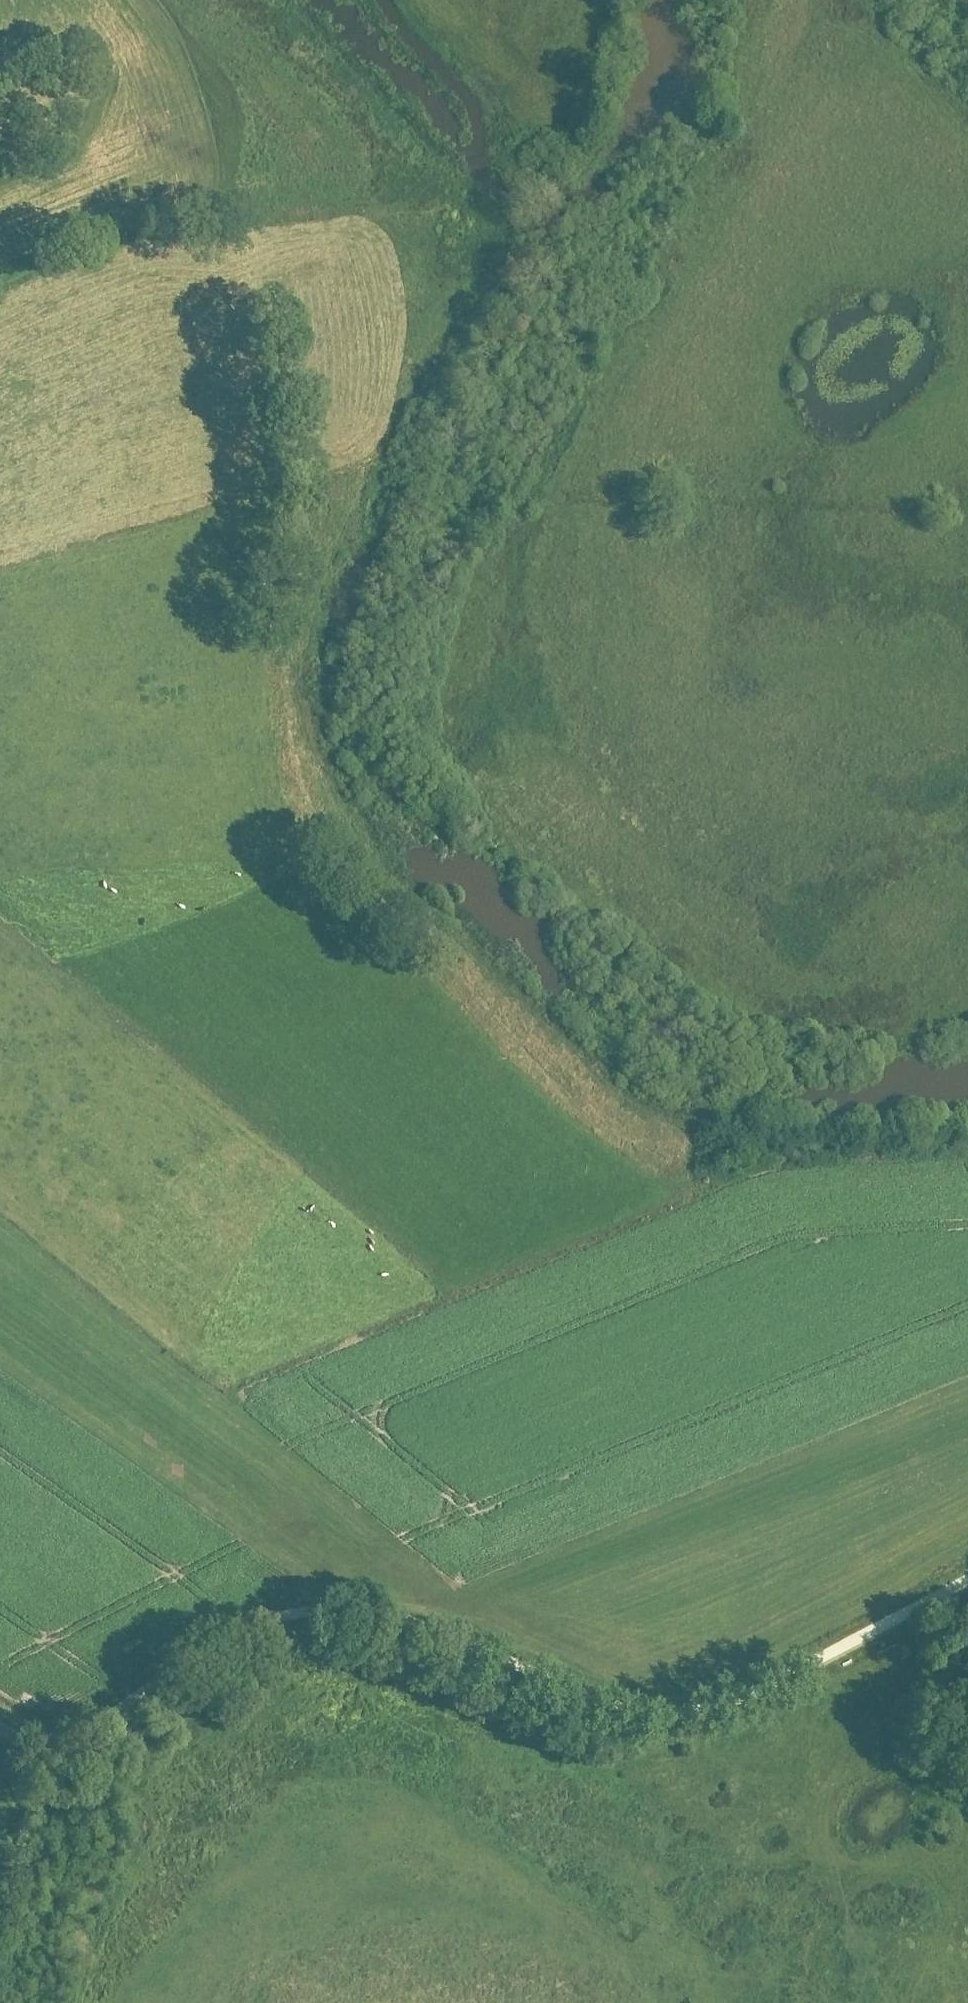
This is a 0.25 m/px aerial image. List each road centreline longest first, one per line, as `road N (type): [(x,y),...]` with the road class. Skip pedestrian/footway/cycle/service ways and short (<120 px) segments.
road 1 (unclassified): [(0,1727),(44,1737),(84,1733),(216,1642),(280,1617),(354,1611),(432,1629),(604,1703),(676,1712),(720,1707),(967,1579)]

